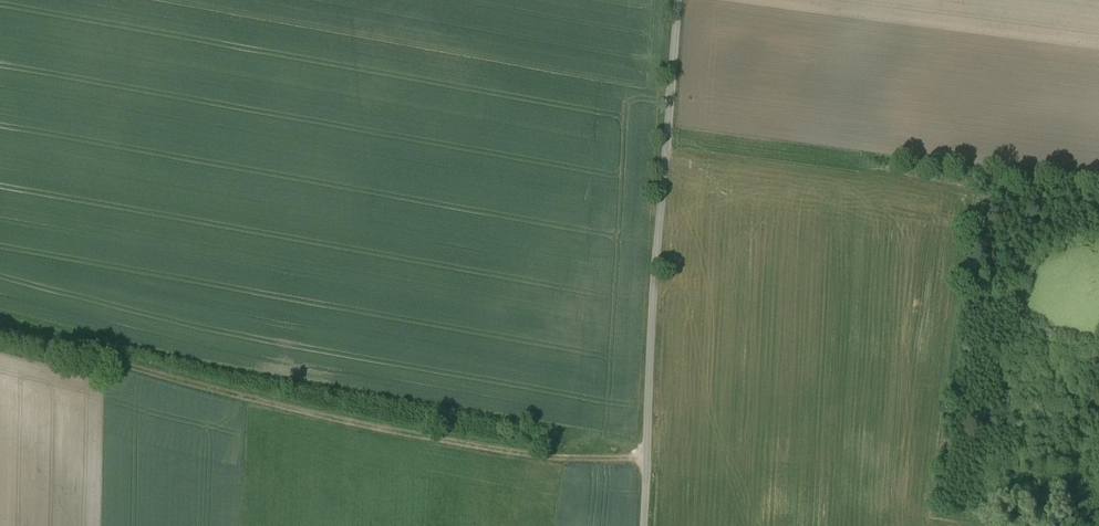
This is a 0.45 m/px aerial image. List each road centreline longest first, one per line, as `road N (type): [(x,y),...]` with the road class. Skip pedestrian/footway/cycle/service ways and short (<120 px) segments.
road 1 (track): [(647,457),(545,458),(0,327)]
road 2 (unclassified): [(675,0),(644,525)]

